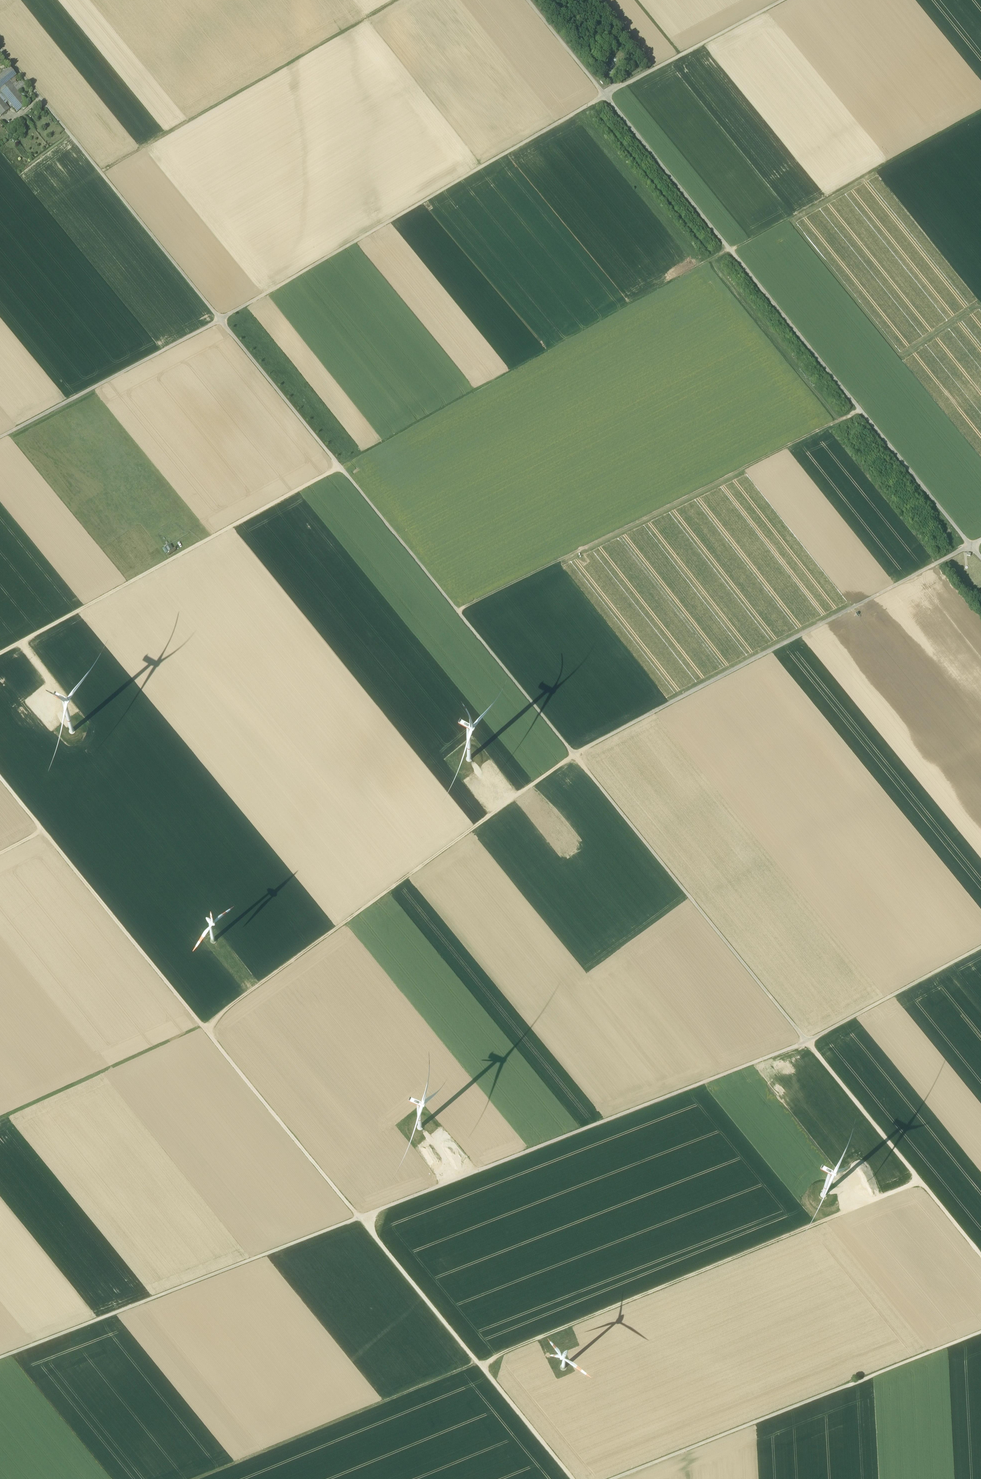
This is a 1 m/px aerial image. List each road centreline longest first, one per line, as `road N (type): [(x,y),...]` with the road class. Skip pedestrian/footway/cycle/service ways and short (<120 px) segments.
road 1 (track): [(808,1041),(0,1358)]
road 2 (track): [(0,776),(478,1363)]
road 3 (track): [(980,112),(340,466)]
road 4 (track): [(0,1119),(204,1026),(574,755)]
road 5 (track): [(605,95),(970,545)]
road 6 (track): [(574,755),(222,318)]
road 7 (track): [(460,613),(863,412)]
road 8 (track): [(970,545),(574,755)]
road 9 (track): [(222,318),(605,95)]
road 10 (track): [(612,1478),(980,1331)]
road 11 (track): [(0,655),(340,466)]
road 12 (track): [(574,755),(808,1041)]
road 13 (track): [(884,1196),(548,1334)]
road 14 (track): [(404,0),(103,174)]
road 15 (track): [(195,1478),(478,1363)]
road 16 (track): [(980,1254),(808,1041)]
road 17 (track): [(222,318),(0,437)]
road 18 (track): [(605,95),(781,0)]
road 19 (track): [(980,947),(808,1041)]
road 20 (track): [(222,318),(103,174)]
road 21 (track): [(103,174),(0,48)]
road 22 (track): [(478,1363),(573,1478)]
road 23 (track): [(529,0),(605,95)]
road 24 (track): [(0,236),(103,174)]

